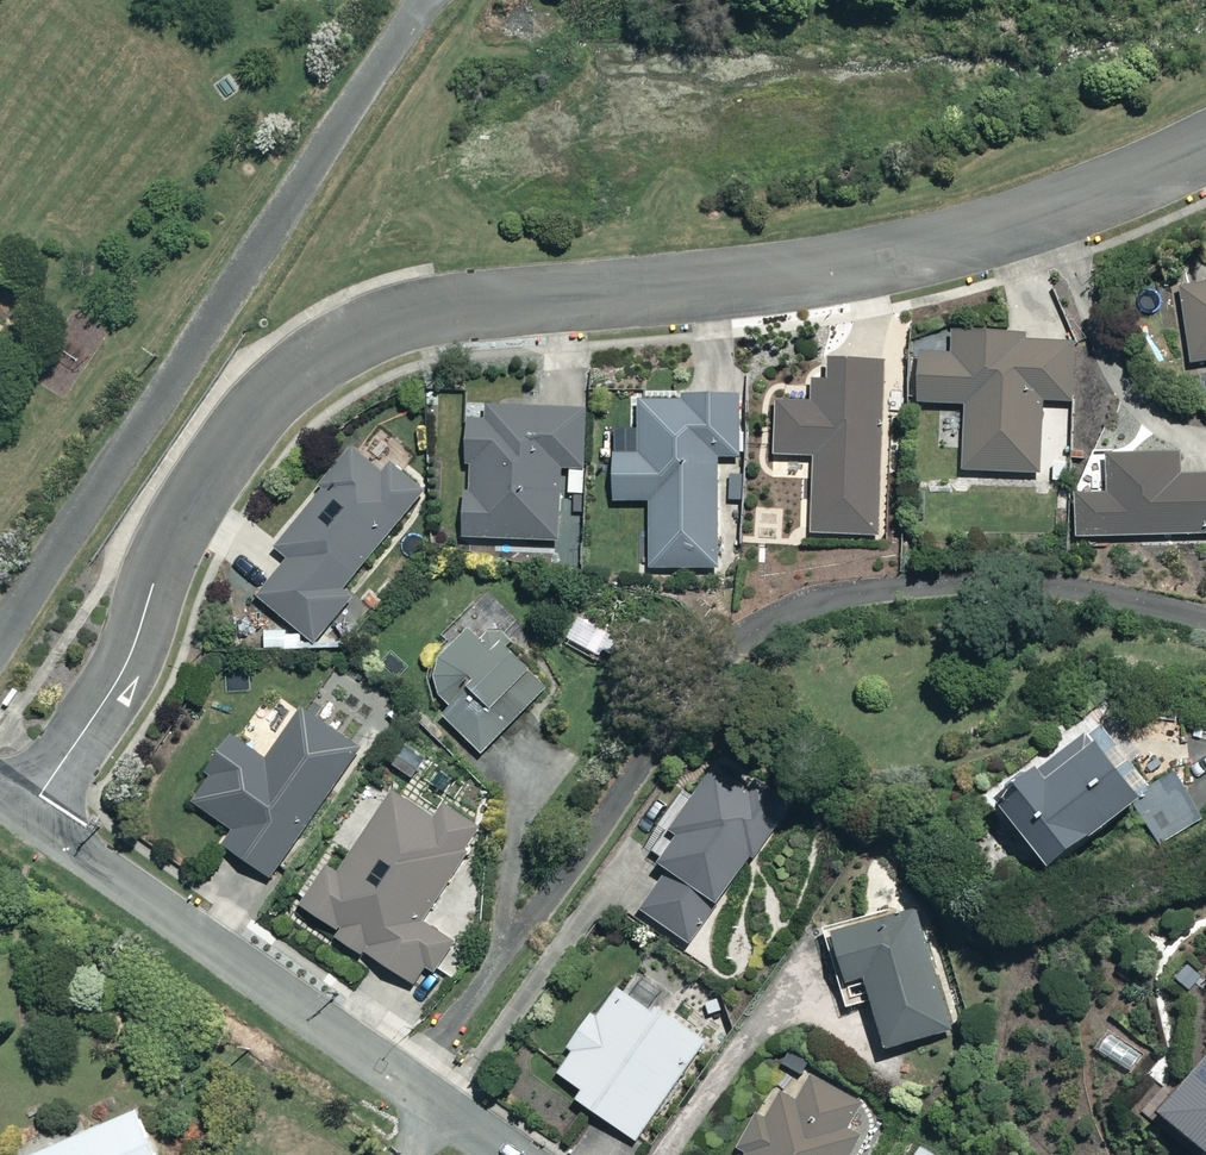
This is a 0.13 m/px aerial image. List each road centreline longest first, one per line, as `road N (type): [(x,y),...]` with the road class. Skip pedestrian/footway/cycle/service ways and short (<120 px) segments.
road 1 (residential): [(24,820),(135,642),(164,544),(195,486),(261,402),(340,343),(449,308),(861,268),(1098,197),(1205,152)]
road 2 (unclassified): [(427,0),(0,642)]
road 3 (residential): [(484,1154),(24,820)]

